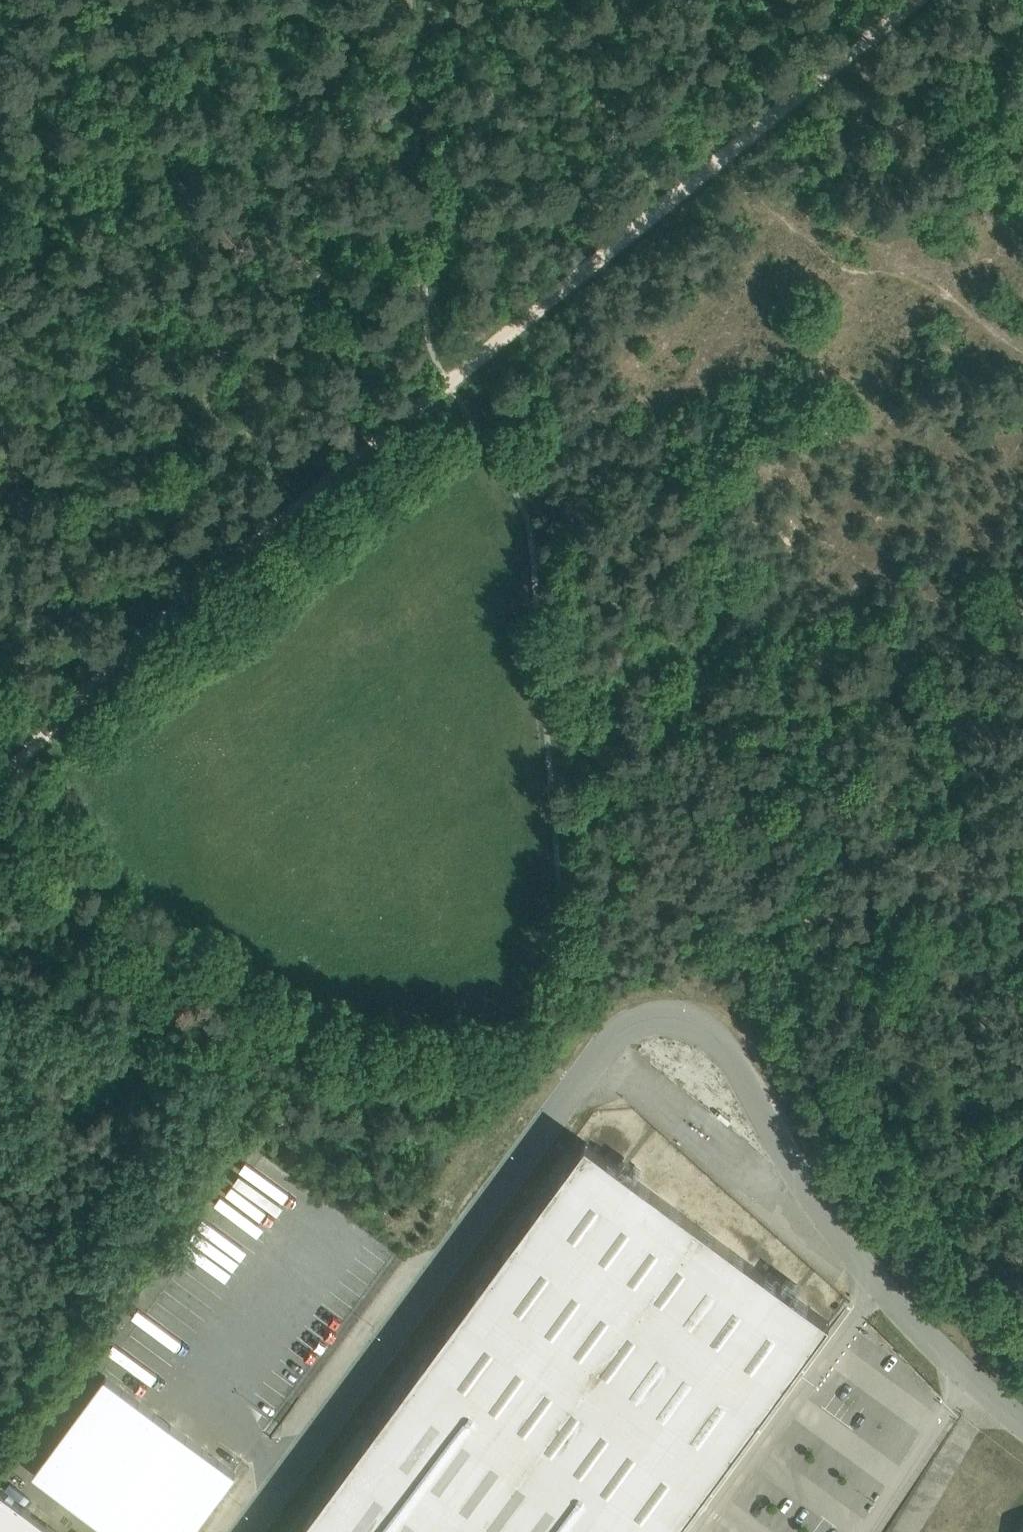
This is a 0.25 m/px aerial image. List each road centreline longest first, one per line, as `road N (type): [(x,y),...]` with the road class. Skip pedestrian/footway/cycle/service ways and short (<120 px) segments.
road 1 (unclassified): [(1022,1424),(870,1273),(741,1065),(705,1025),(660,1008),(638,1012),(609,1044),(246,1531)]
road 2 (track): [(0,797),(72,703),(258,534),(455,379)]
road 3 (track): [(455,379),(908,0)]
road 4 (track): [(455,379),(441,302),(426,0)]

